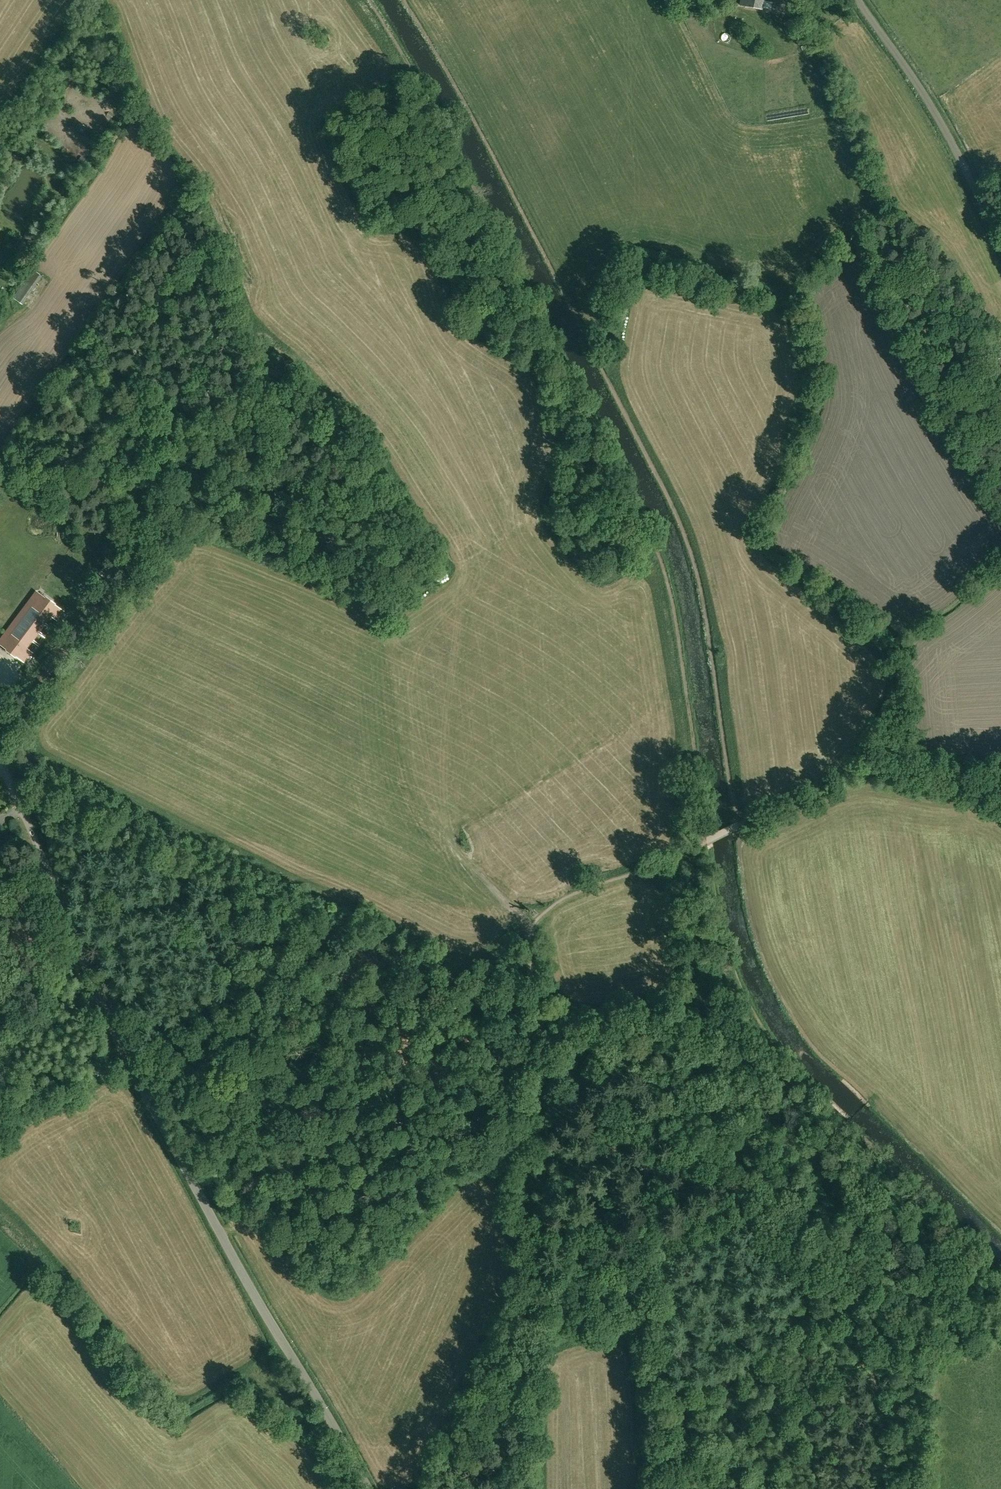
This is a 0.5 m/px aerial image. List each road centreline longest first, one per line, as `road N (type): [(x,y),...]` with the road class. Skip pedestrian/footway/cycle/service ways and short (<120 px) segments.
road 1 (unclassified): [(368,1488),(145,1089),(0,764)]
road 2 (track): [(900,1488),(877,1352),(845,1294),(720,1142),(676,1011)]
road 3 (unclassified): [(1000,237),(928,99),(861,0)]
road 4 (track): [(676,1011),(695,977),(689,853)]
road 5 (track): [(676,1011),(589,1034),(536,1034)]

